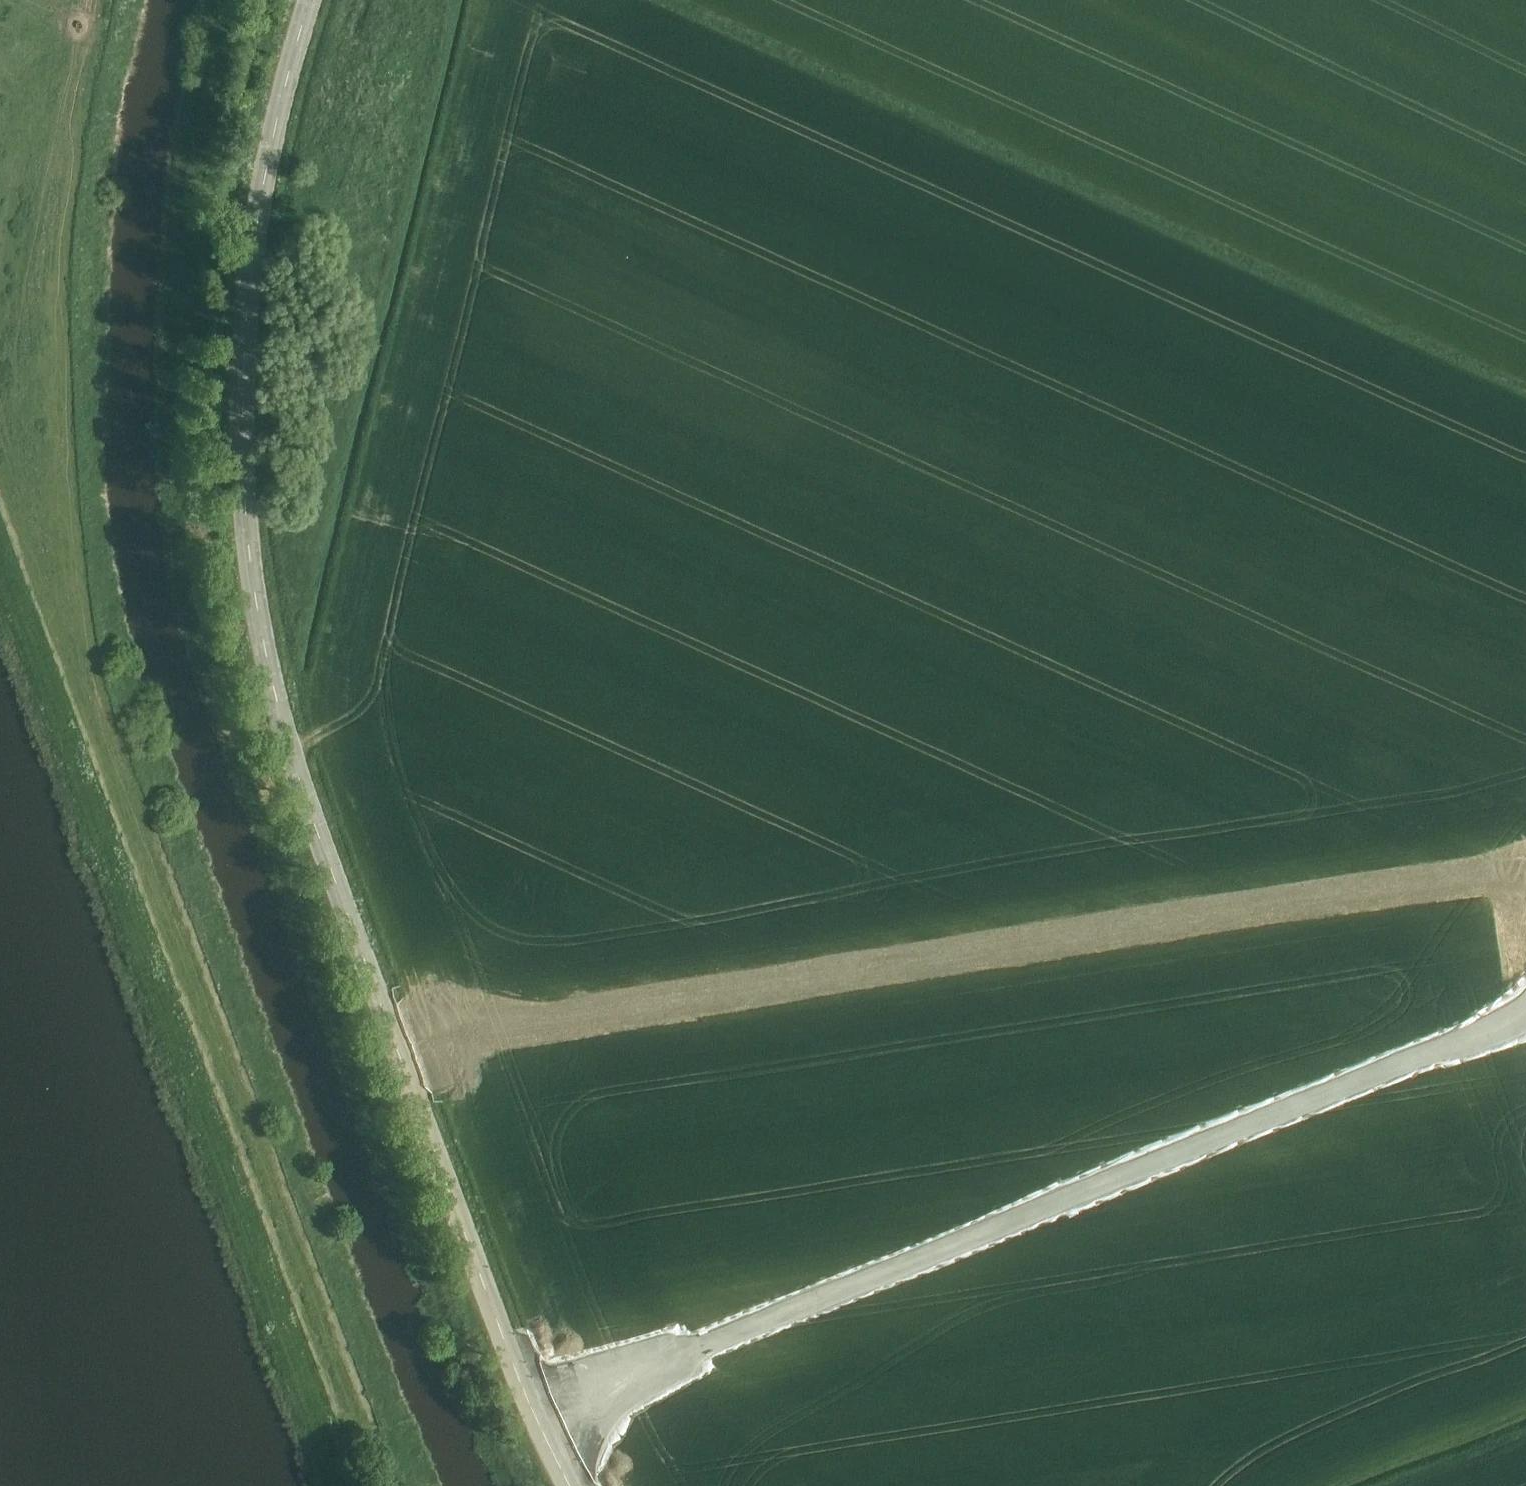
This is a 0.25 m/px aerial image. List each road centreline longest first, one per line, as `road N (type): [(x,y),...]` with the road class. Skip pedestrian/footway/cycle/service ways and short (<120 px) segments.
road 1 (tertiary): [(311,0),(278,117),(250,262),(242,445),(258,619),(300,786),(536,1417),(570,1485)]
road 2 (track): [(1525,1433),(1404,1485)]

